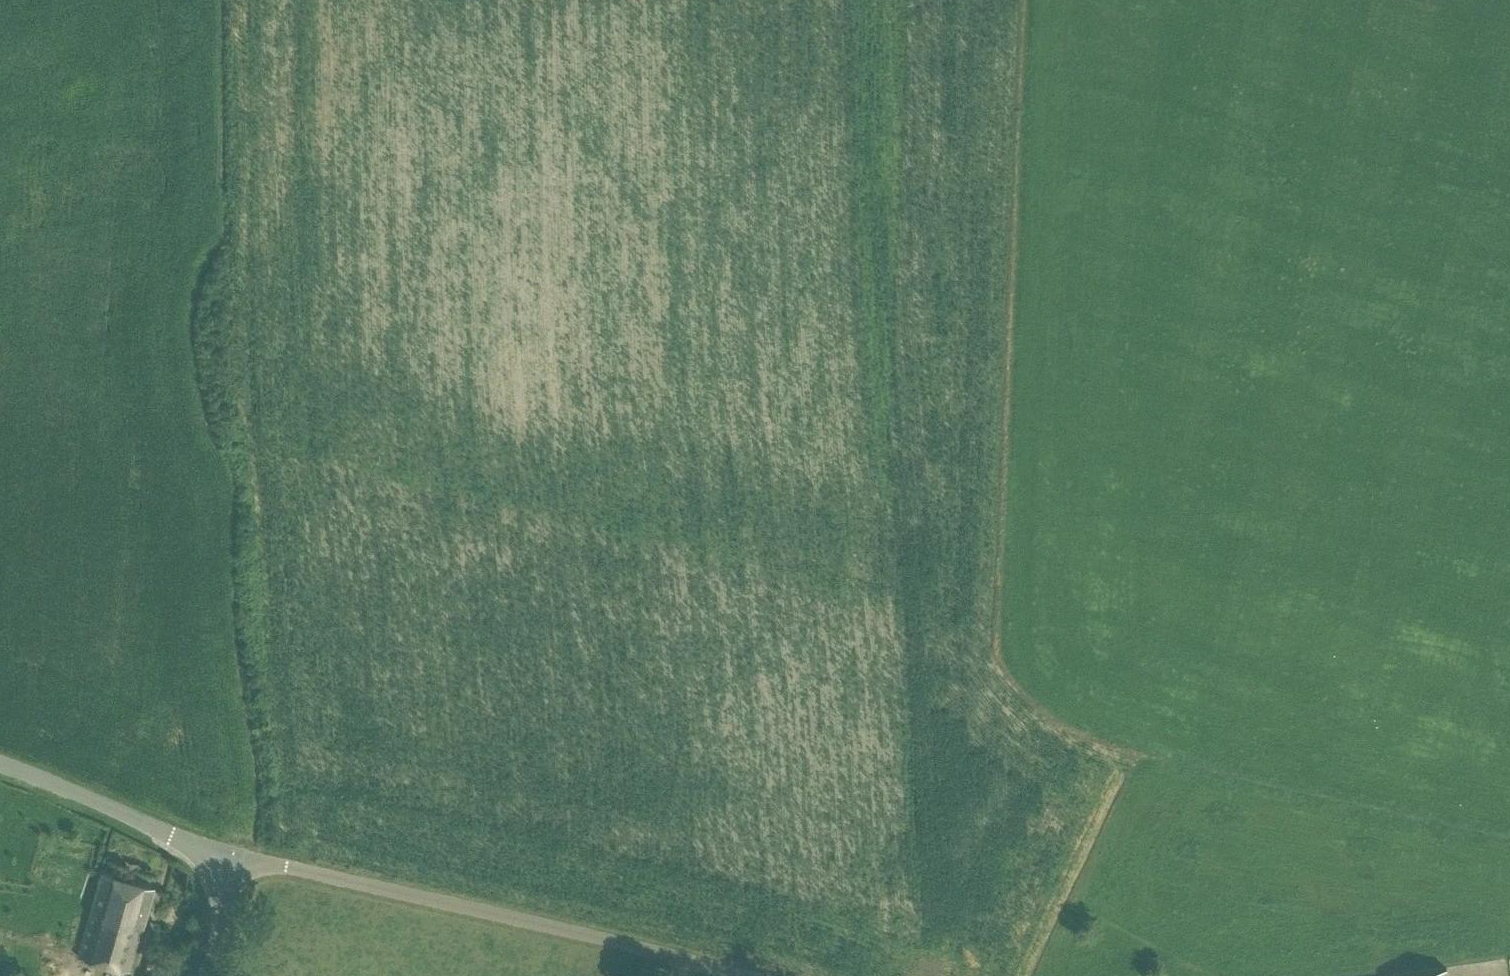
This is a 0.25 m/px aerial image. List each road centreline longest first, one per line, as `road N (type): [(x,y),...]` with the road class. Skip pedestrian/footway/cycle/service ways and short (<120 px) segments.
road 1 (unclassified): [(749,975),(577,928),(240,859)]
road 2 (unclassified): [(240,859),(0,764)]
road 3 (unclassified): [(209,975),(240,859)]

